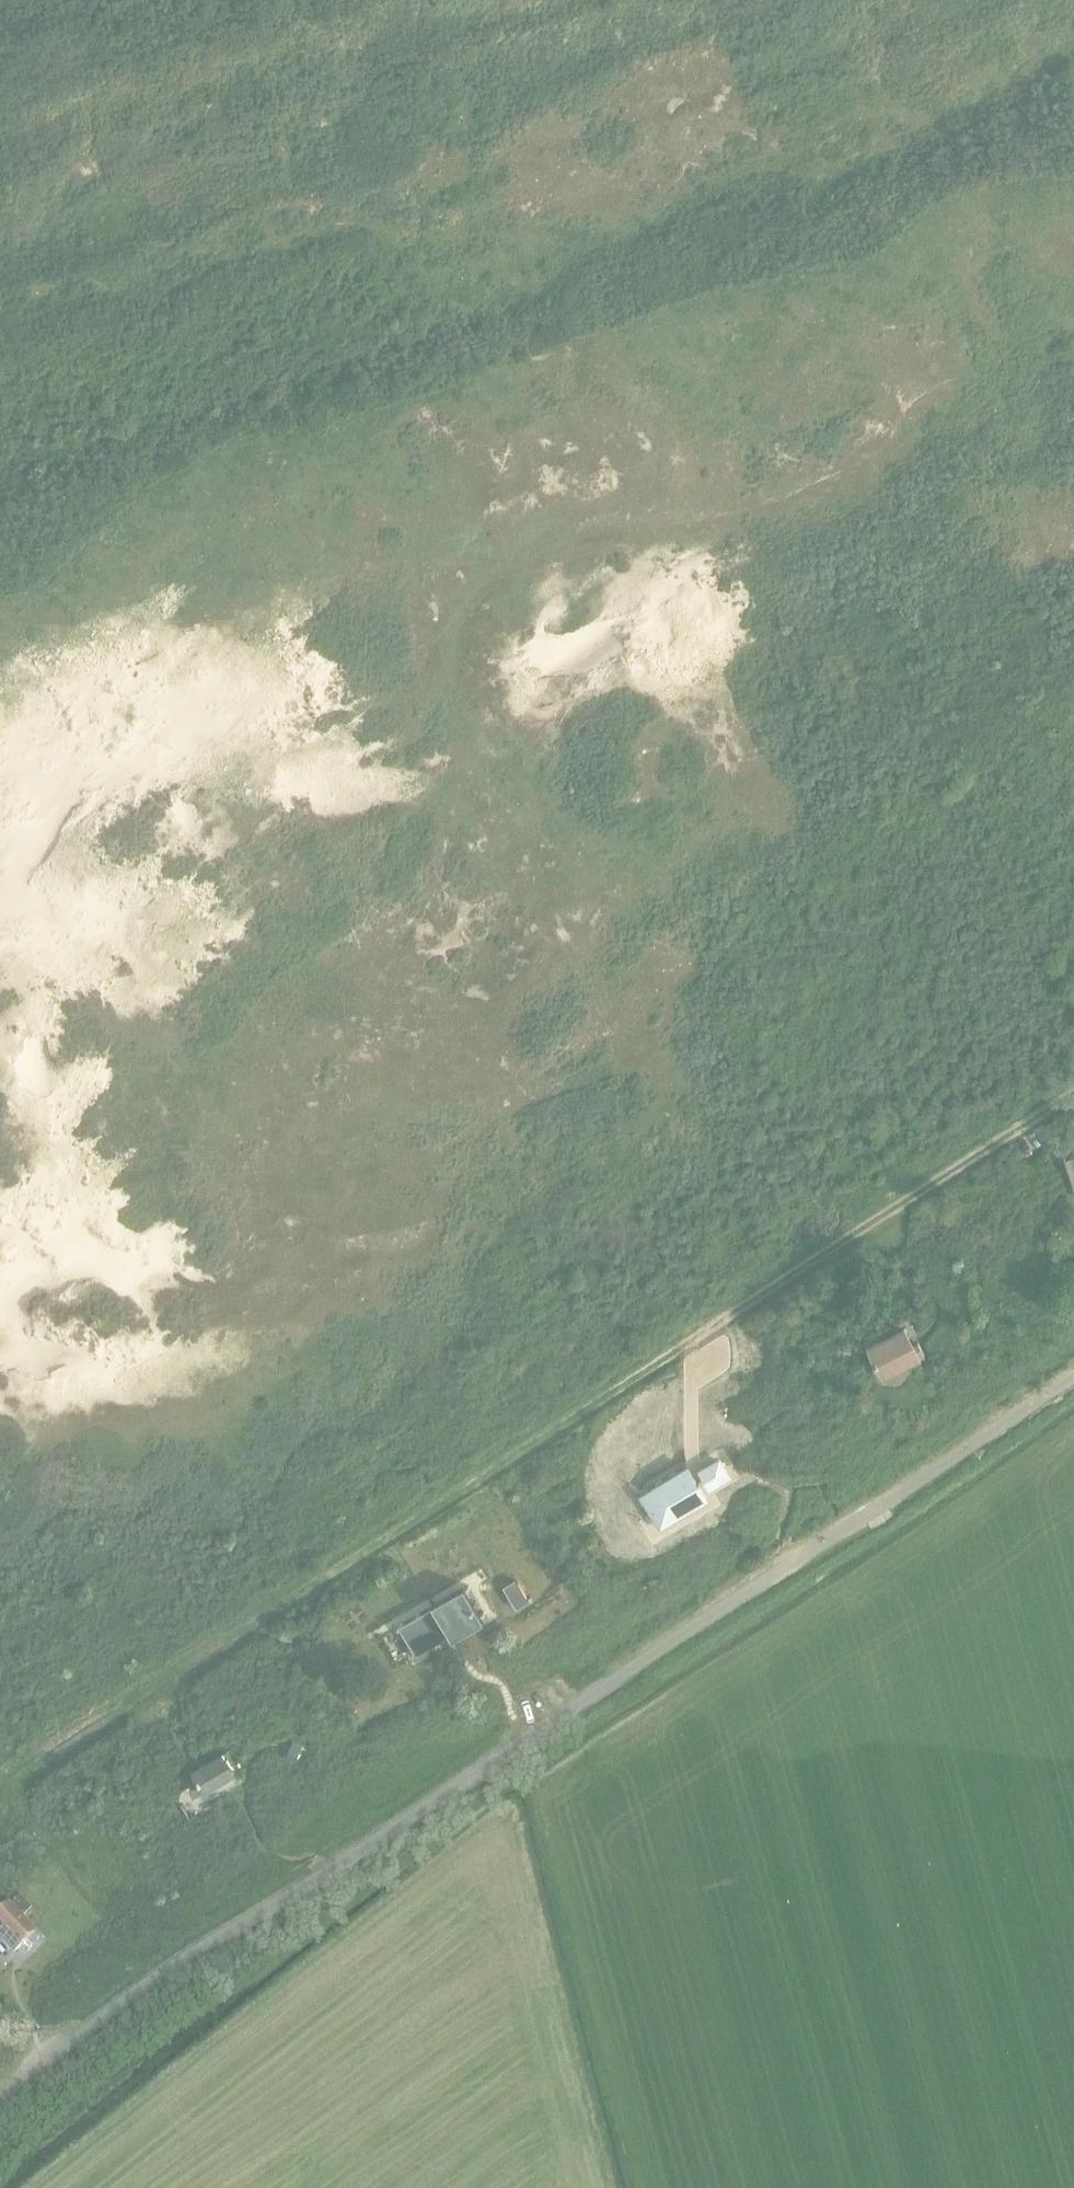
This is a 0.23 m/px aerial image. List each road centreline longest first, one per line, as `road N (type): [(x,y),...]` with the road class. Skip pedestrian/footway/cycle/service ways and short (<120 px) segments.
road 1 (unclassified): [(0,2100),(176,1965),(1073,1378)]
road 2 (track): [(12,1788),(1073,1095)]

